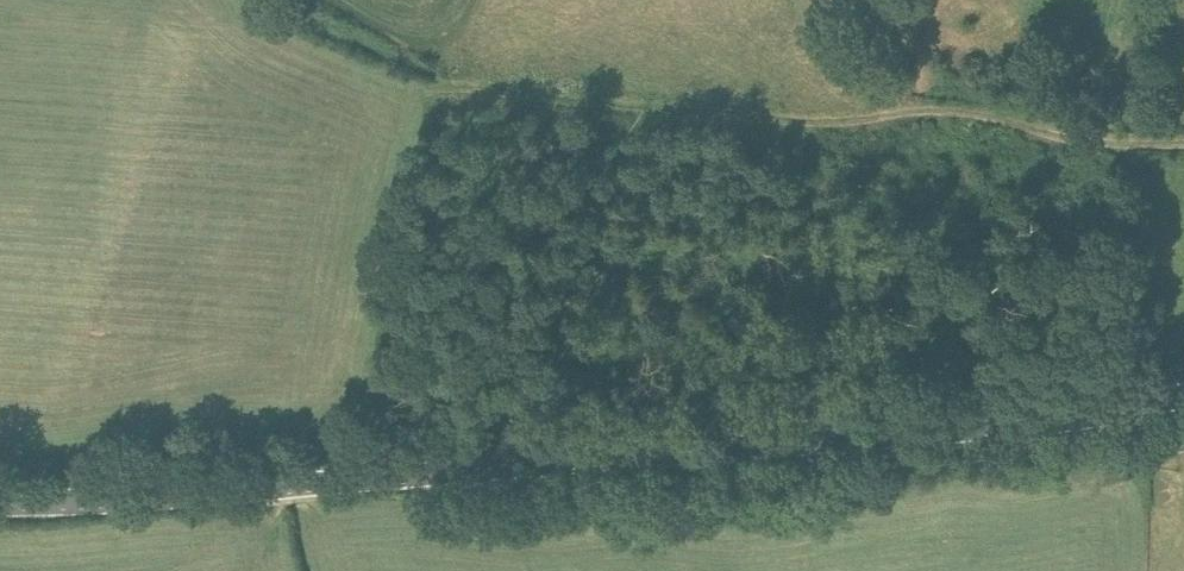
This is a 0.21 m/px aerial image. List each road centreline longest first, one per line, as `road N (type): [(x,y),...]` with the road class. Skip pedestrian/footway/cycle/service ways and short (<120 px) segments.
road 1 (unclassified): [(0,504),(1045,422),(1183,395)]
road 2 (track): [(439,75),(578,103),(817,124),(934,106),(1077,139),(1183,143)]
road 3 (track): [(439,75),(359,46),(283,0)]

